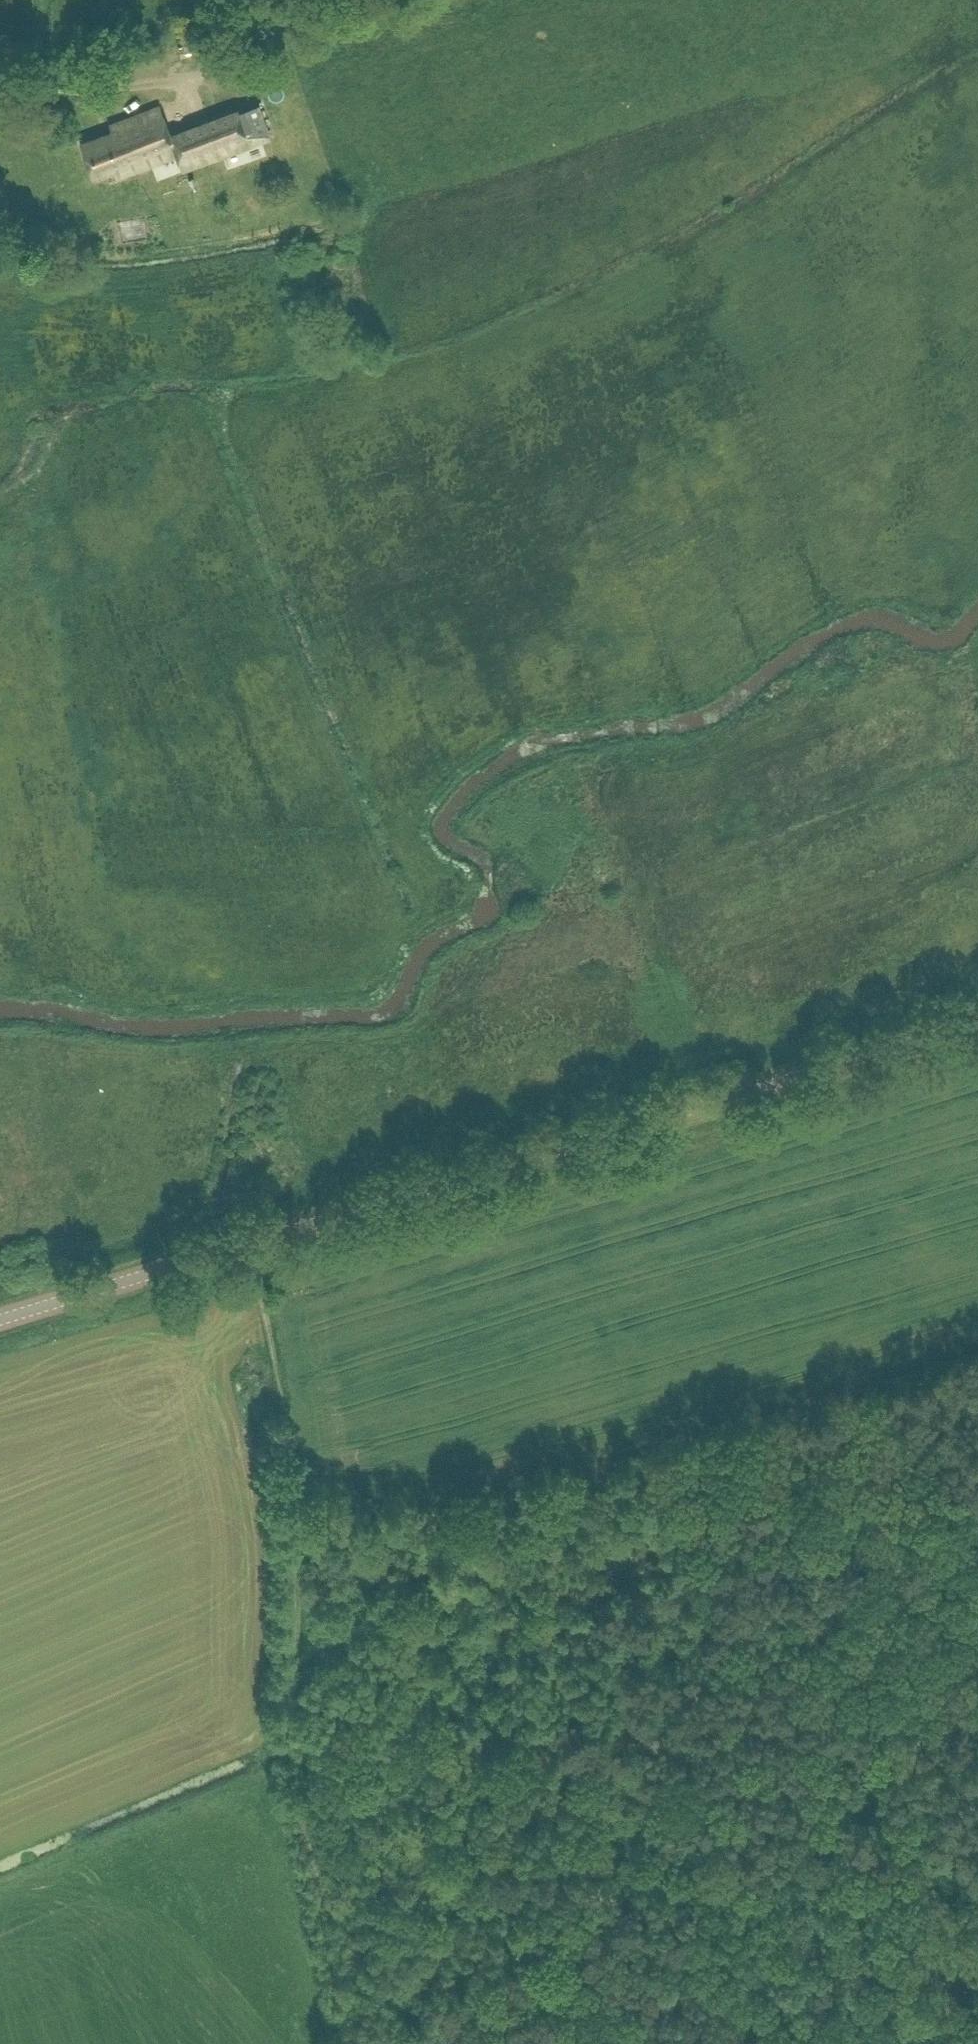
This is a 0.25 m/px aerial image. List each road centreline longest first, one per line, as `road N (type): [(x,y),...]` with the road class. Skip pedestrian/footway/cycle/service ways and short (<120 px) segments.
road 1 (tertiary): [(0,1320),(977,1022)]

